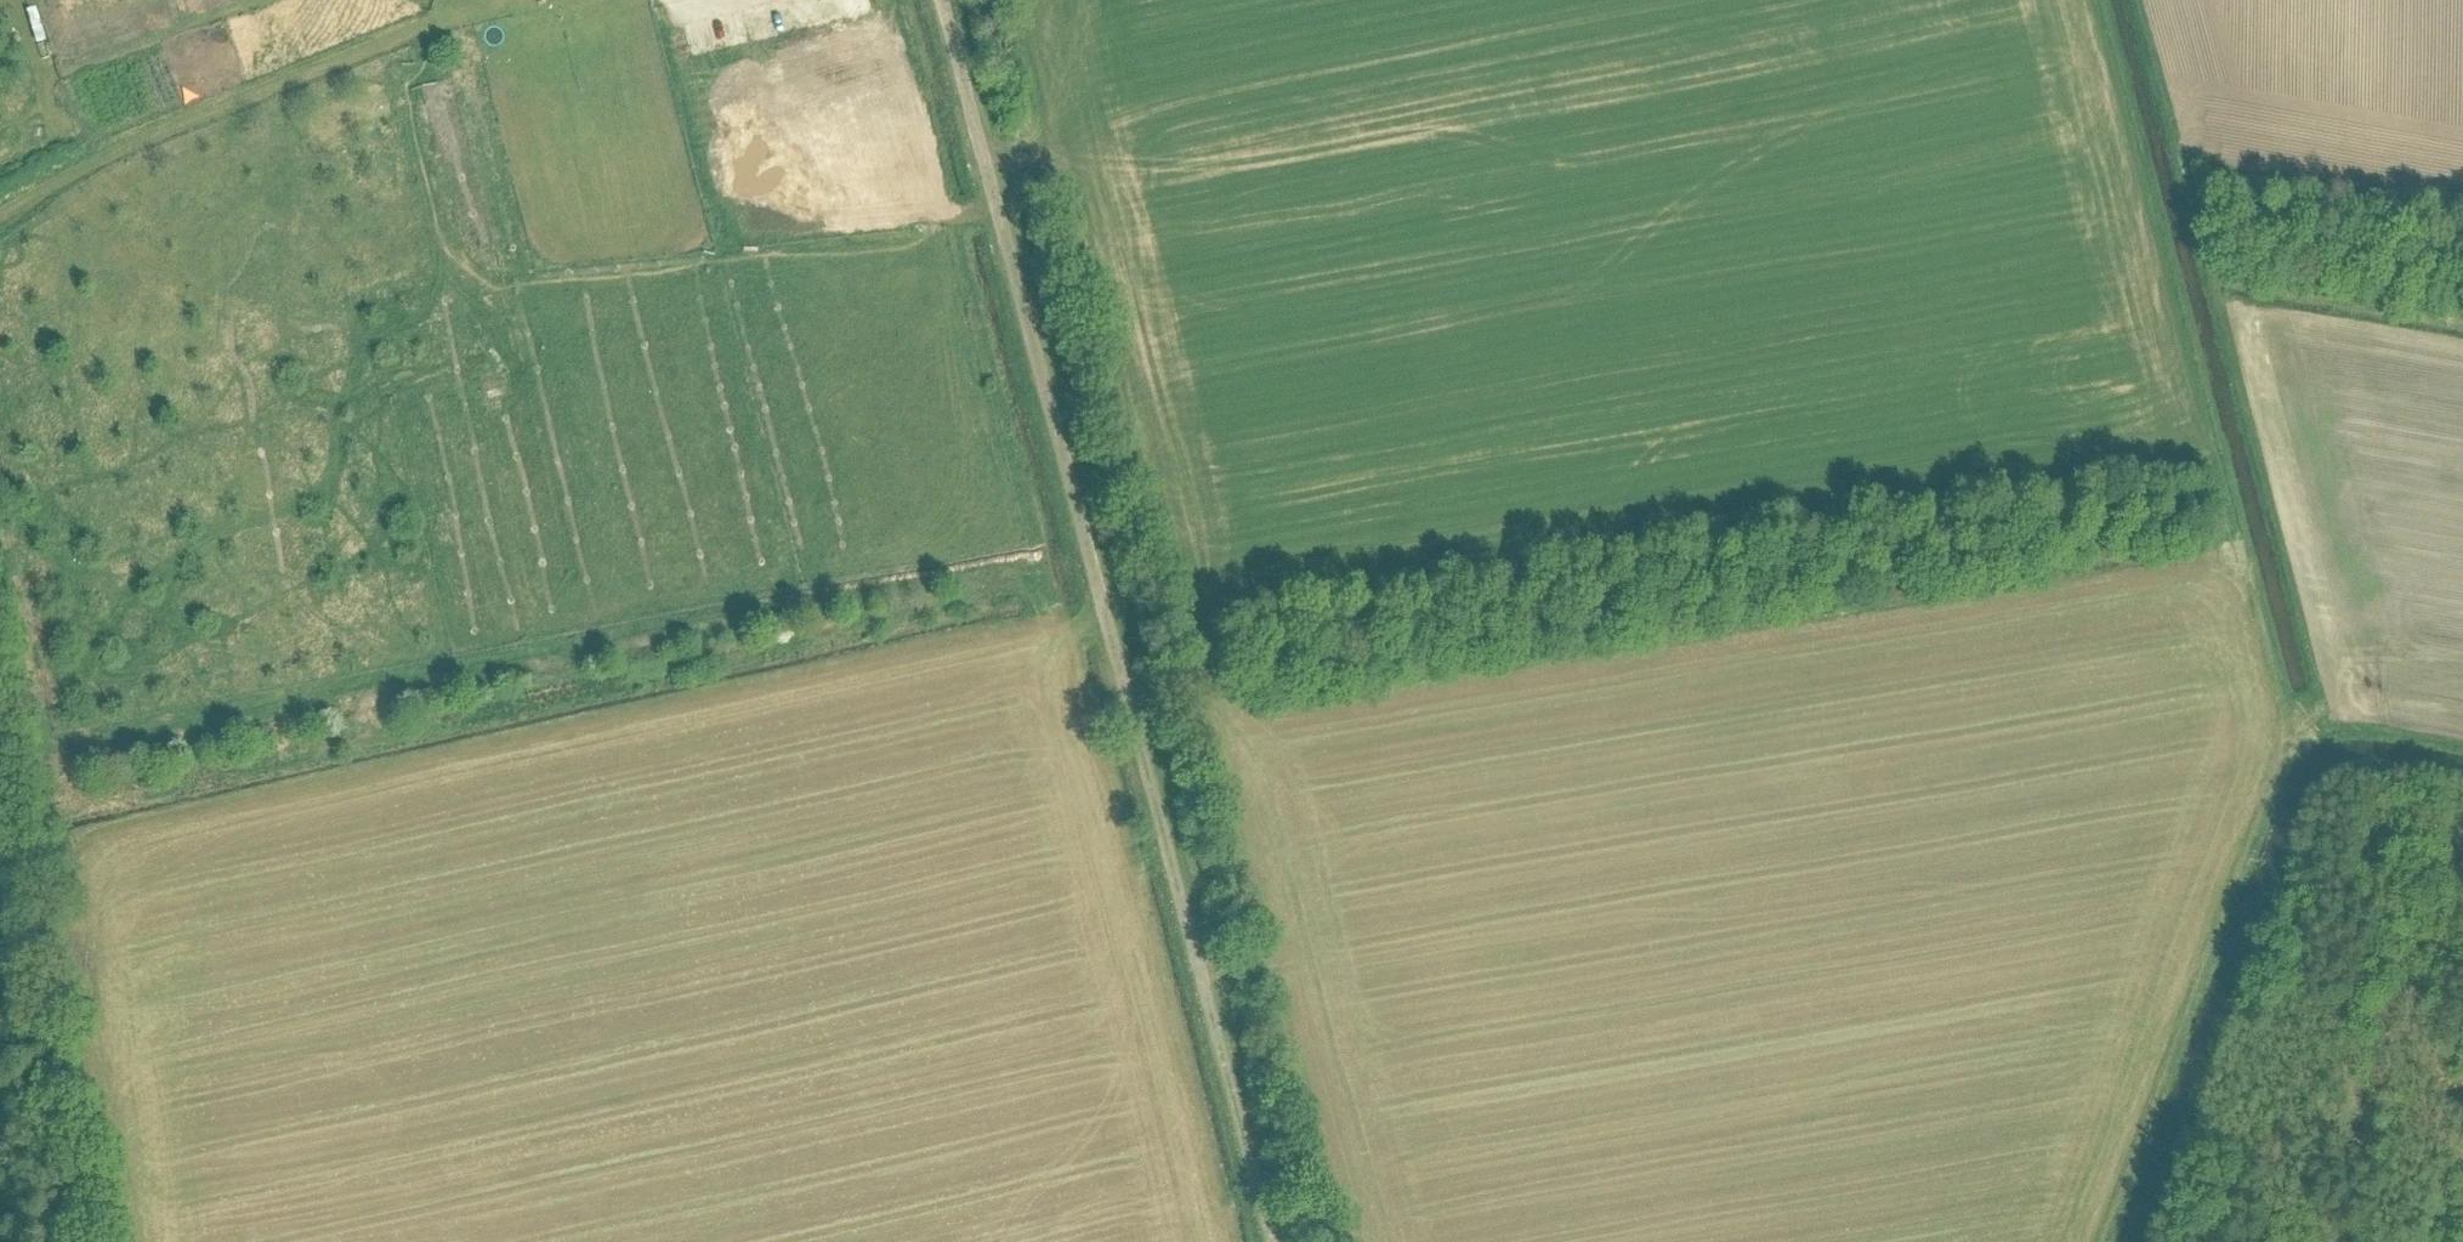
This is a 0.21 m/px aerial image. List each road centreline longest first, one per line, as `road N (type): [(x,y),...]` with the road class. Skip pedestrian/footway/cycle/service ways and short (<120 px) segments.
road 1 (unclassified): [(1271,1241),(939,0)]

